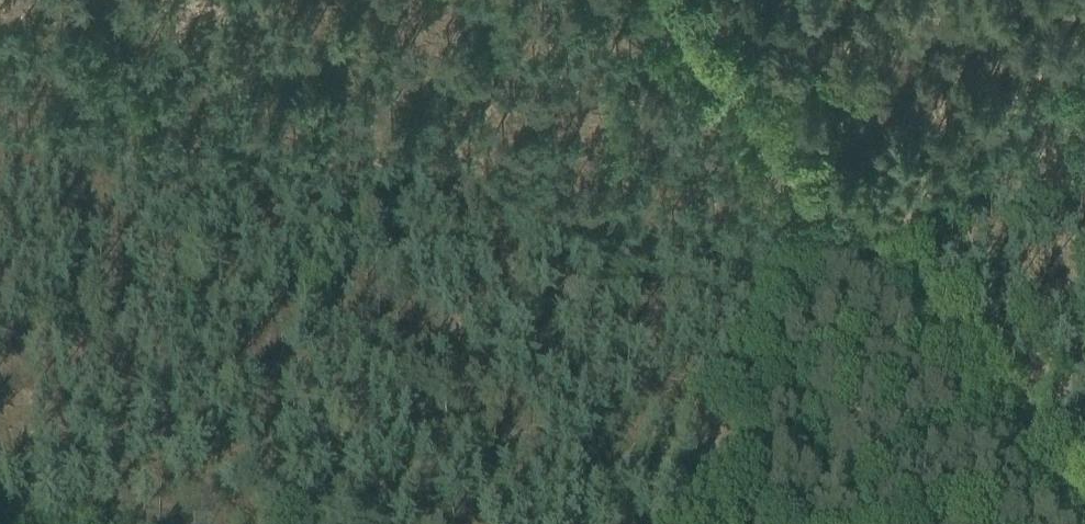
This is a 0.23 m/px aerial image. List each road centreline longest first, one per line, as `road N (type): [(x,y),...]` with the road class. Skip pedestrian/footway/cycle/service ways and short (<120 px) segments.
road 1 (track): [(1084,520),(817,173)]
road 2 (track): [(817,173),(763,228),(678,523)]
road 3 (track): [(1043,0),(817,173)]
road 4 (track): [(817,173),(683,0)]

